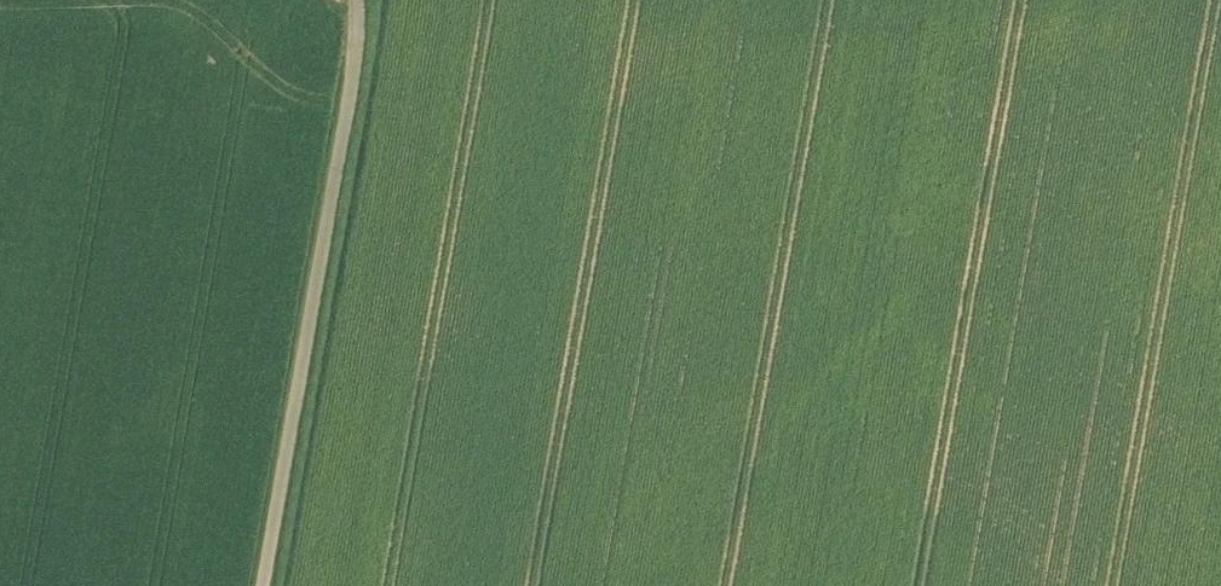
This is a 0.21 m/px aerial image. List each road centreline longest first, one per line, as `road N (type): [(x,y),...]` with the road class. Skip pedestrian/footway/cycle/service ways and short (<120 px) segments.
road 1 (unclassified): [(359,0),(357,93),(264,585)]

